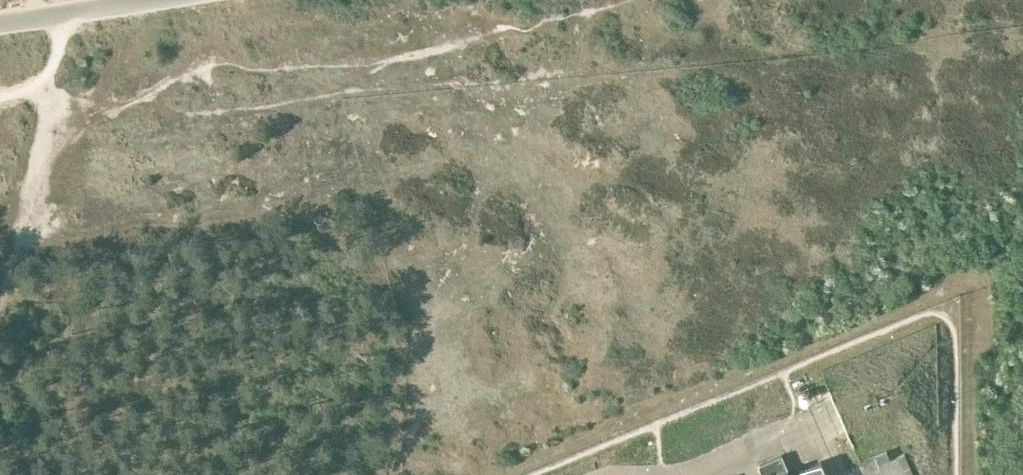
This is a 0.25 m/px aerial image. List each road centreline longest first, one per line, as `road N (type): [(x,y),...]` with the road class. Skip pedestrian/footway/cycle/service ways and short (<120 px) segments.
road 1 (unclassified): [(156,0),(0,23)]

